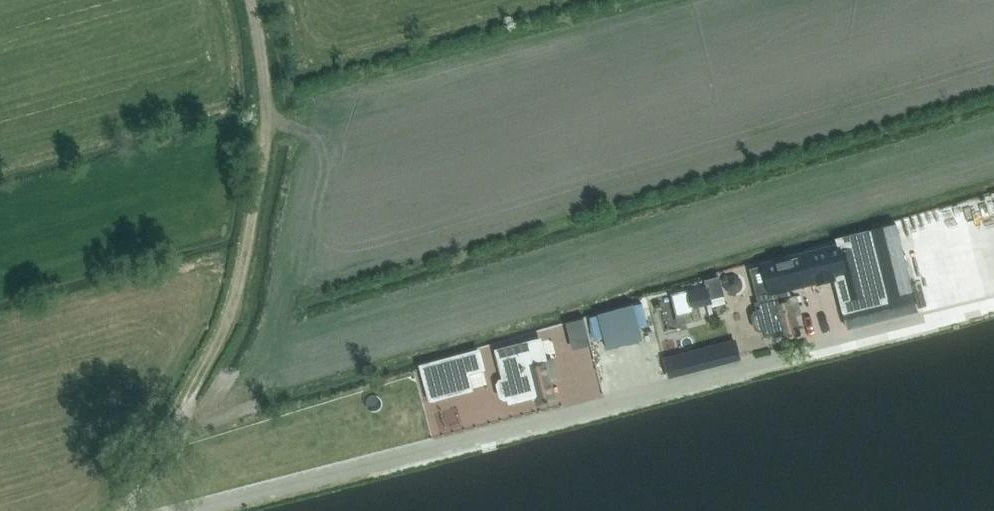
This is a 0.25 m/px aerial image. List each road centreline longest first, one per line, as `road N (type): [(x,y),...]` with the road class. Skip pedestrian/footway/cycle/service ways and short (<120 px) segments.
road 1 (unclassified): [(993,304),(196,510)]
road 2 (track): [(250,0),(267,127),(234,300),(125,510)]

